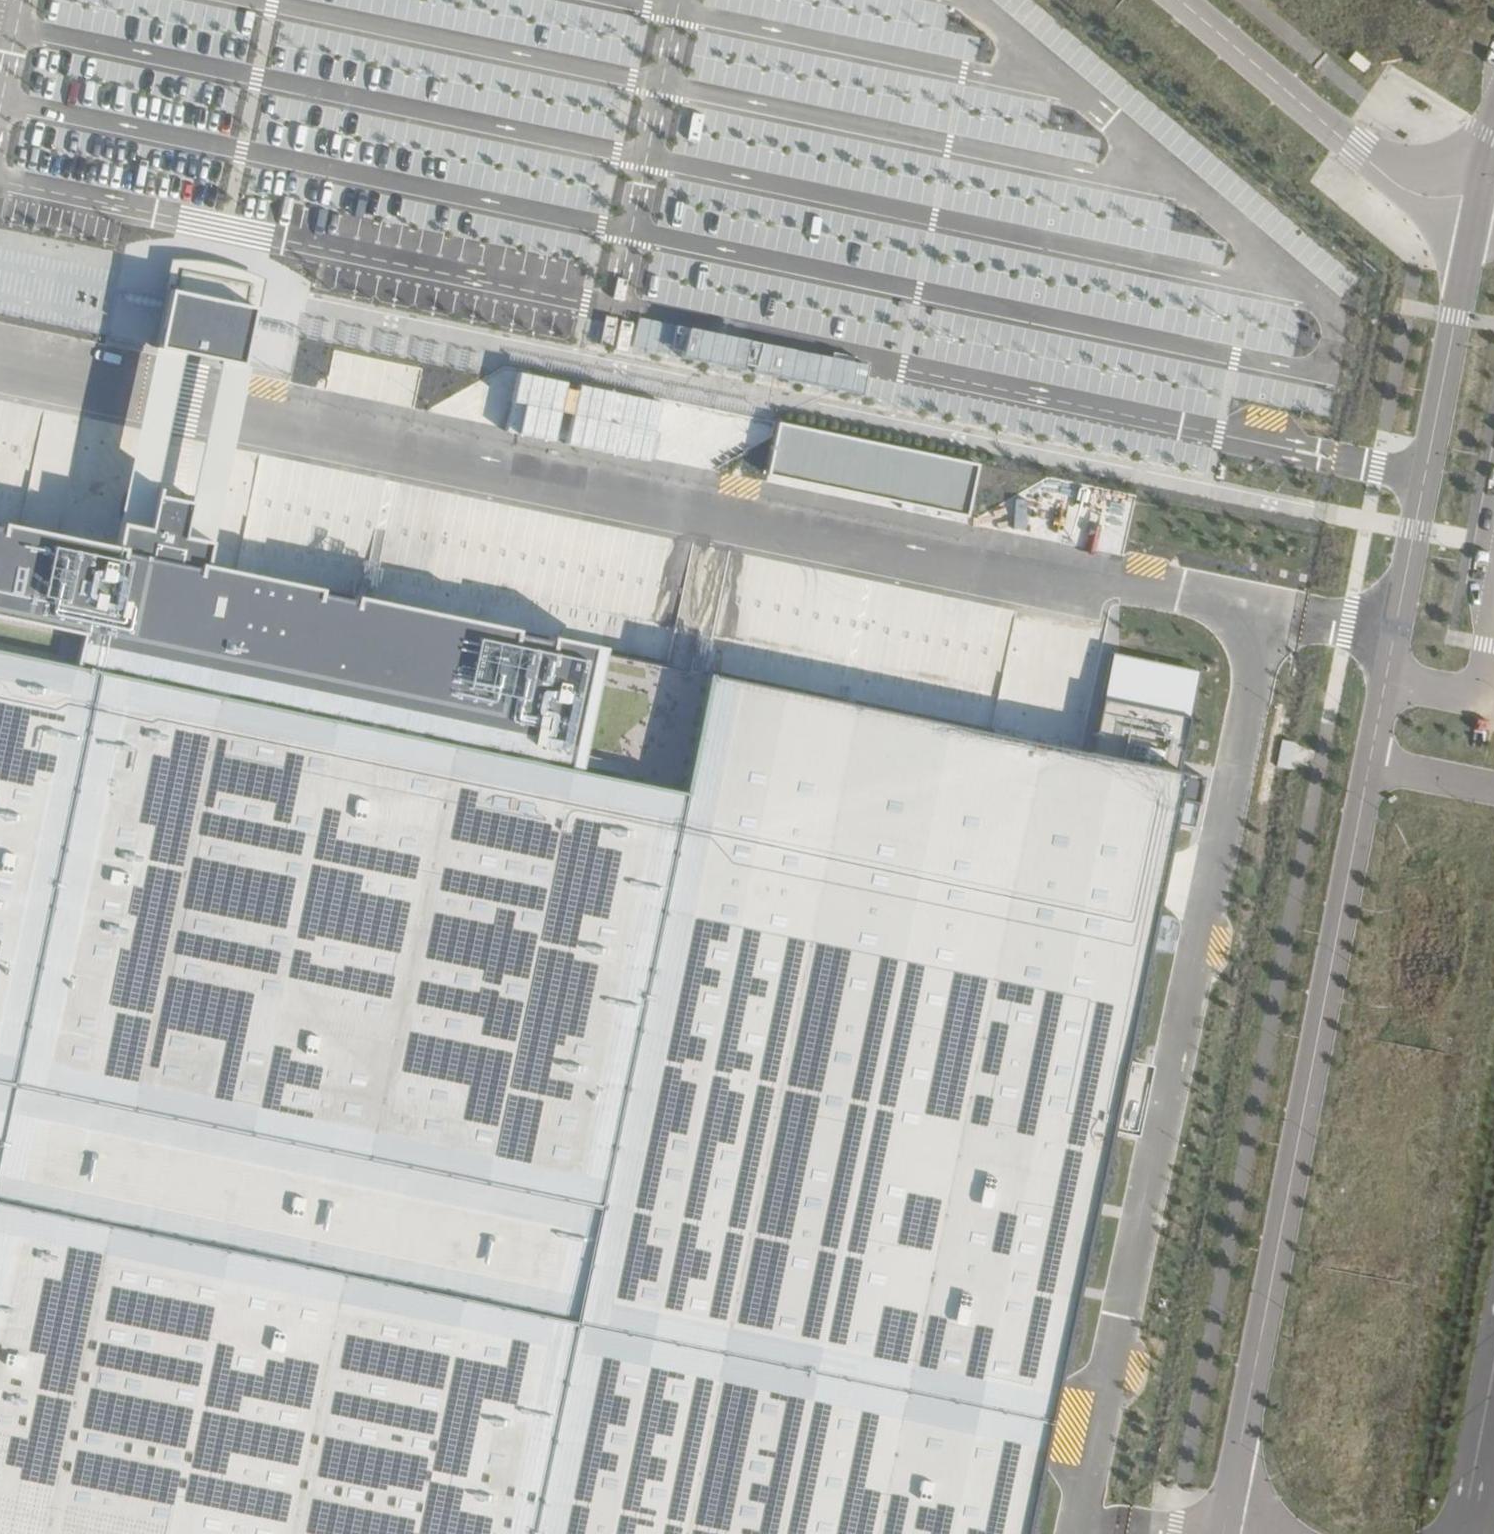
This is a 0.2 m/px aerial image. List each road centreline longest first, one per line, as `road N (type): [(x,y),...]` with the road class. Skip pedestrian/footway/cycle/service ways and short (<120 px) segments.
road 1 (unclassified): [(1493,125),(1223,1533)]

